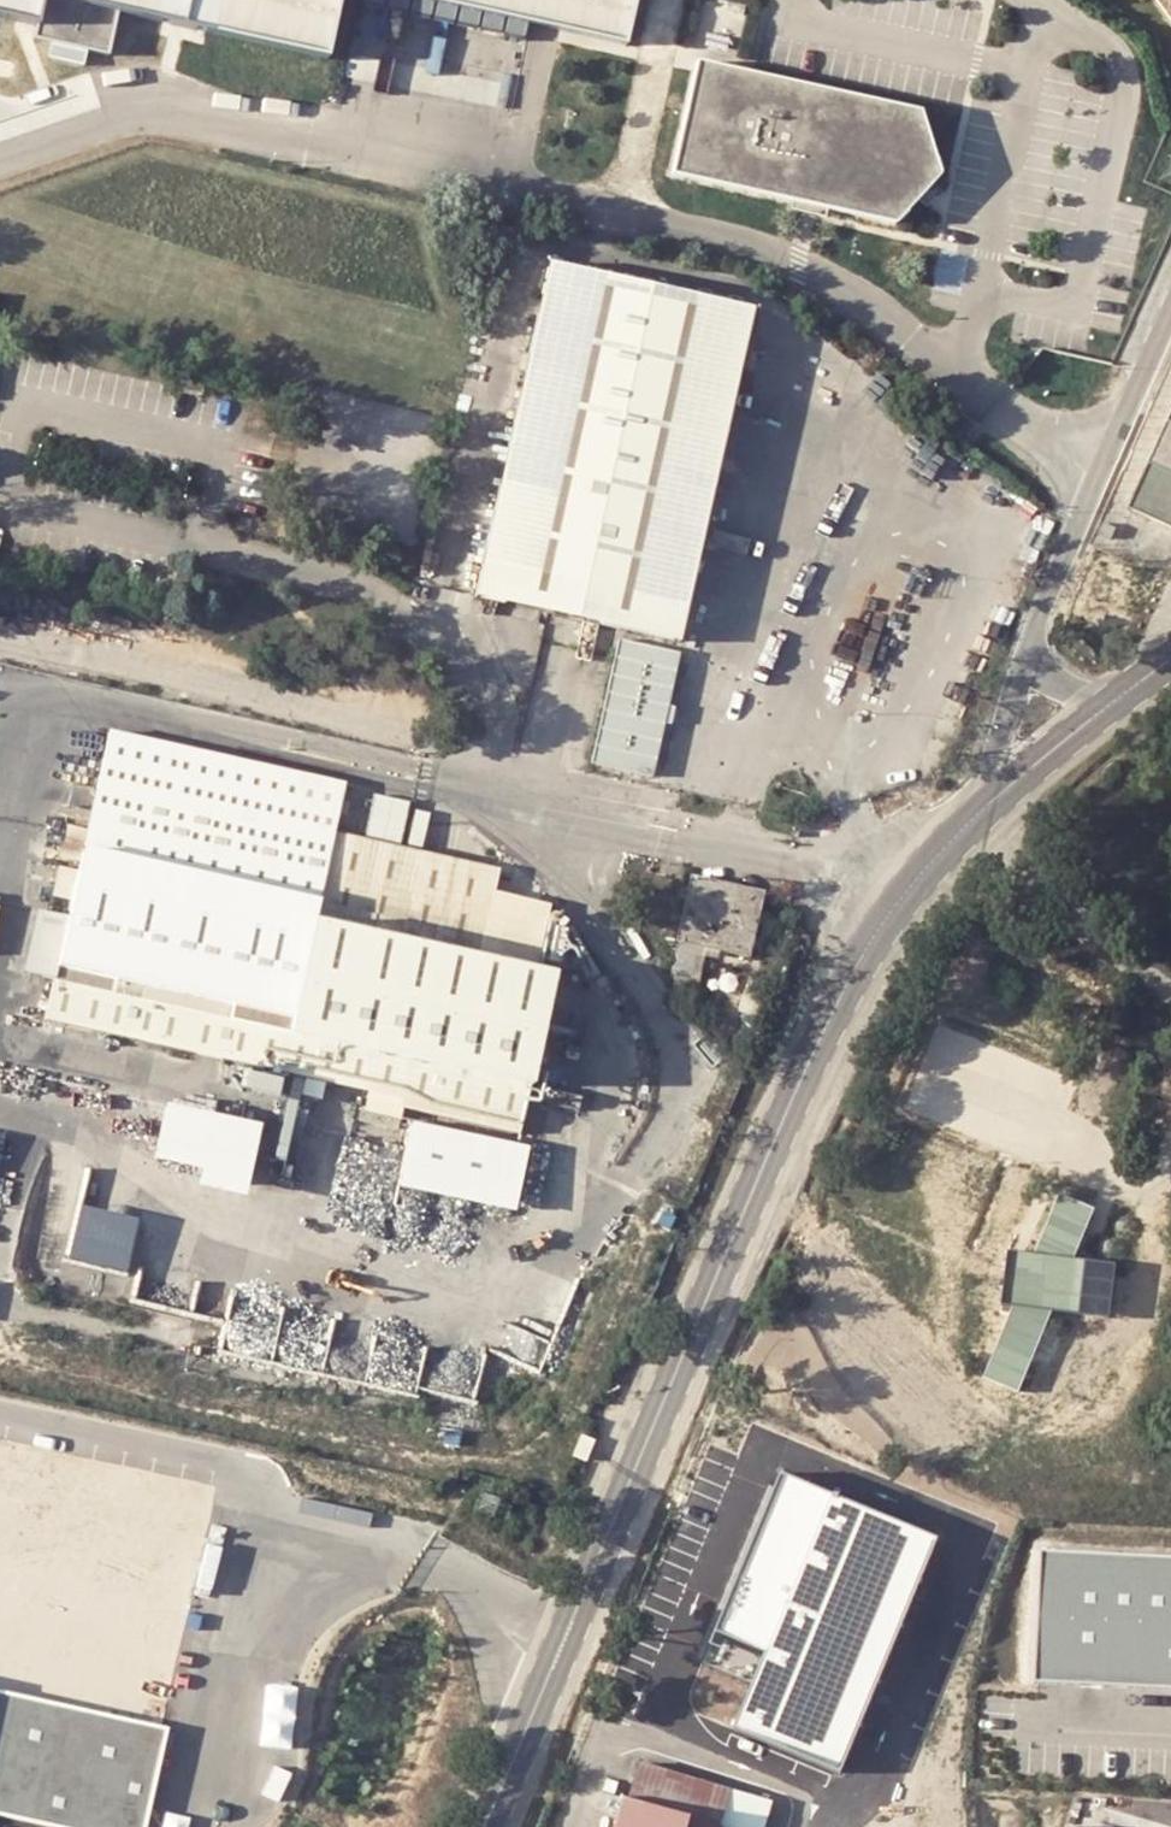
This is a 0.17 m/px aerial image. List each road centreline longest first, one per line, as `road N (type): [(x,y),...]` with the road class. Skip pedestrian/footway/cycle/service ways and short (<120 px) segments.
road 1 (tertiary): [(490,1826),(847,987),(952,839),(1007,783)]
road 2 (unclassified): [(1170,310),(1024,665)]
road 3 (tertiary): [(1007,783),(1103,707)]
road 4 (unclassified): [(1024,665),(1002,759),(1007,783)]

